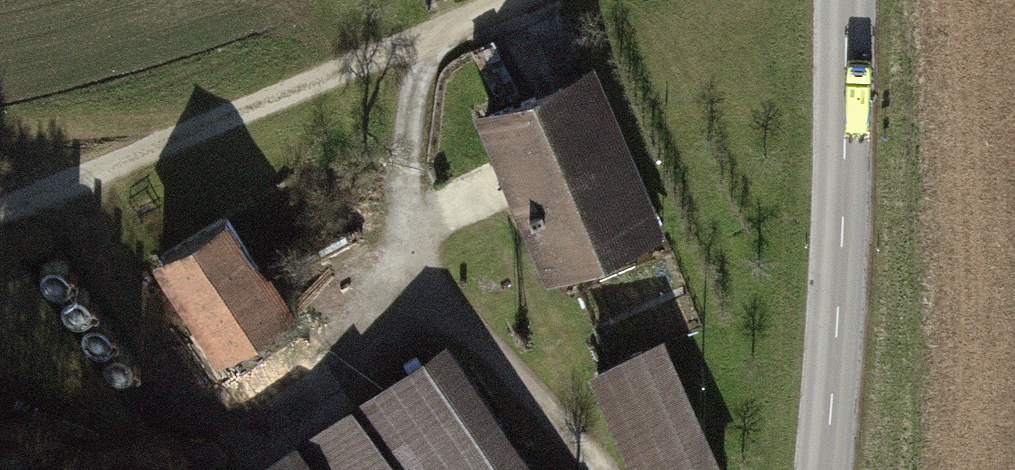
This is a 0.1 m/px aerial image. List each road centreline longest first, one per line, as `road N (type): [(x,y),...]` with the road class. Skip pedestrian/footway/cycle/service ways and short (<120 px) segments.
road 1 (track): [(519,0),(0,211)]
road 2 (track): [(77,181),(86,248),(189,396),(248,414),(426,278)]
road 3 (track): [(594,469),(426,278),(409,214),(413,108),(426,41)]
road 4 (tertiary): [(827,469),(840,293),(846,0)]

